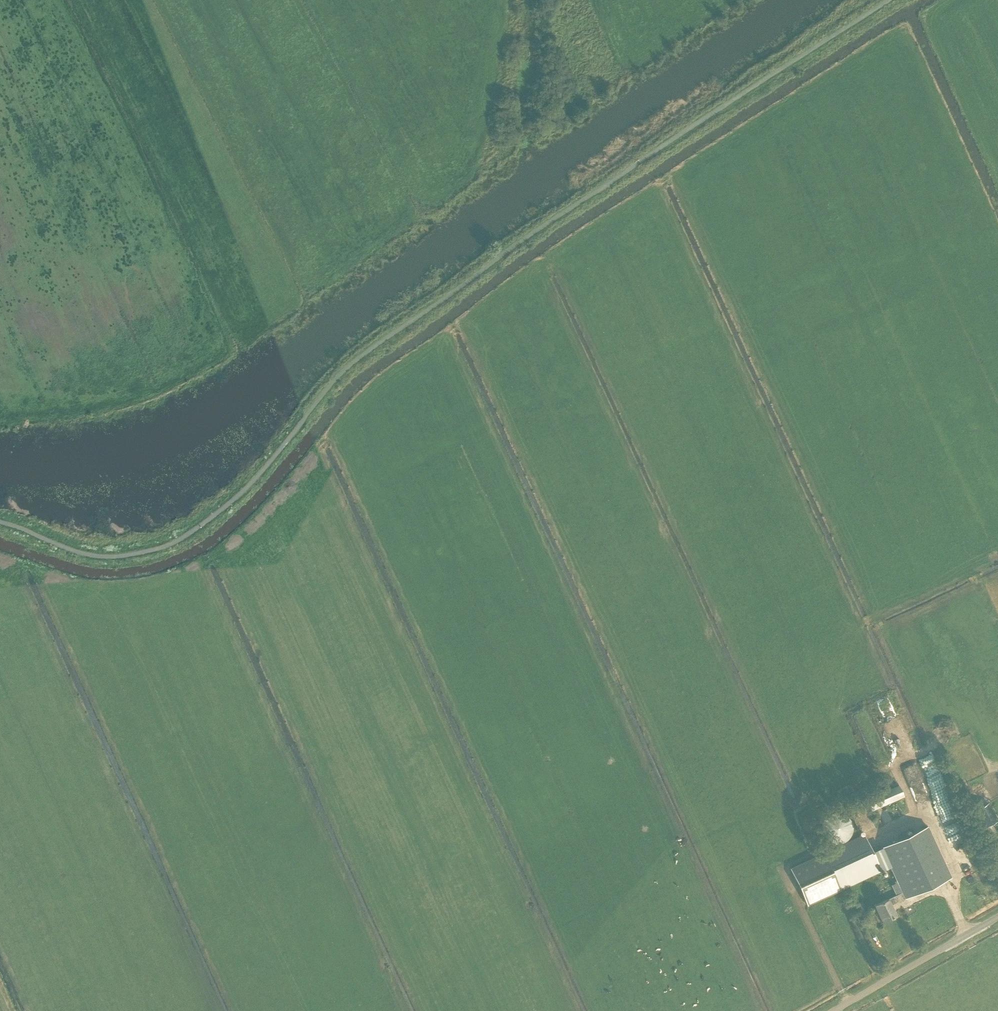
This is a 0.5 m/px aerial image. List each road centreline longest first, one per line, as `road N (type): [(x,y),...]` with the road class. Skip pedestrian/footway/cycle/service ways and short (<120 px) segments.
road 1 (unclassified): [(833,1010),(997,917)]

